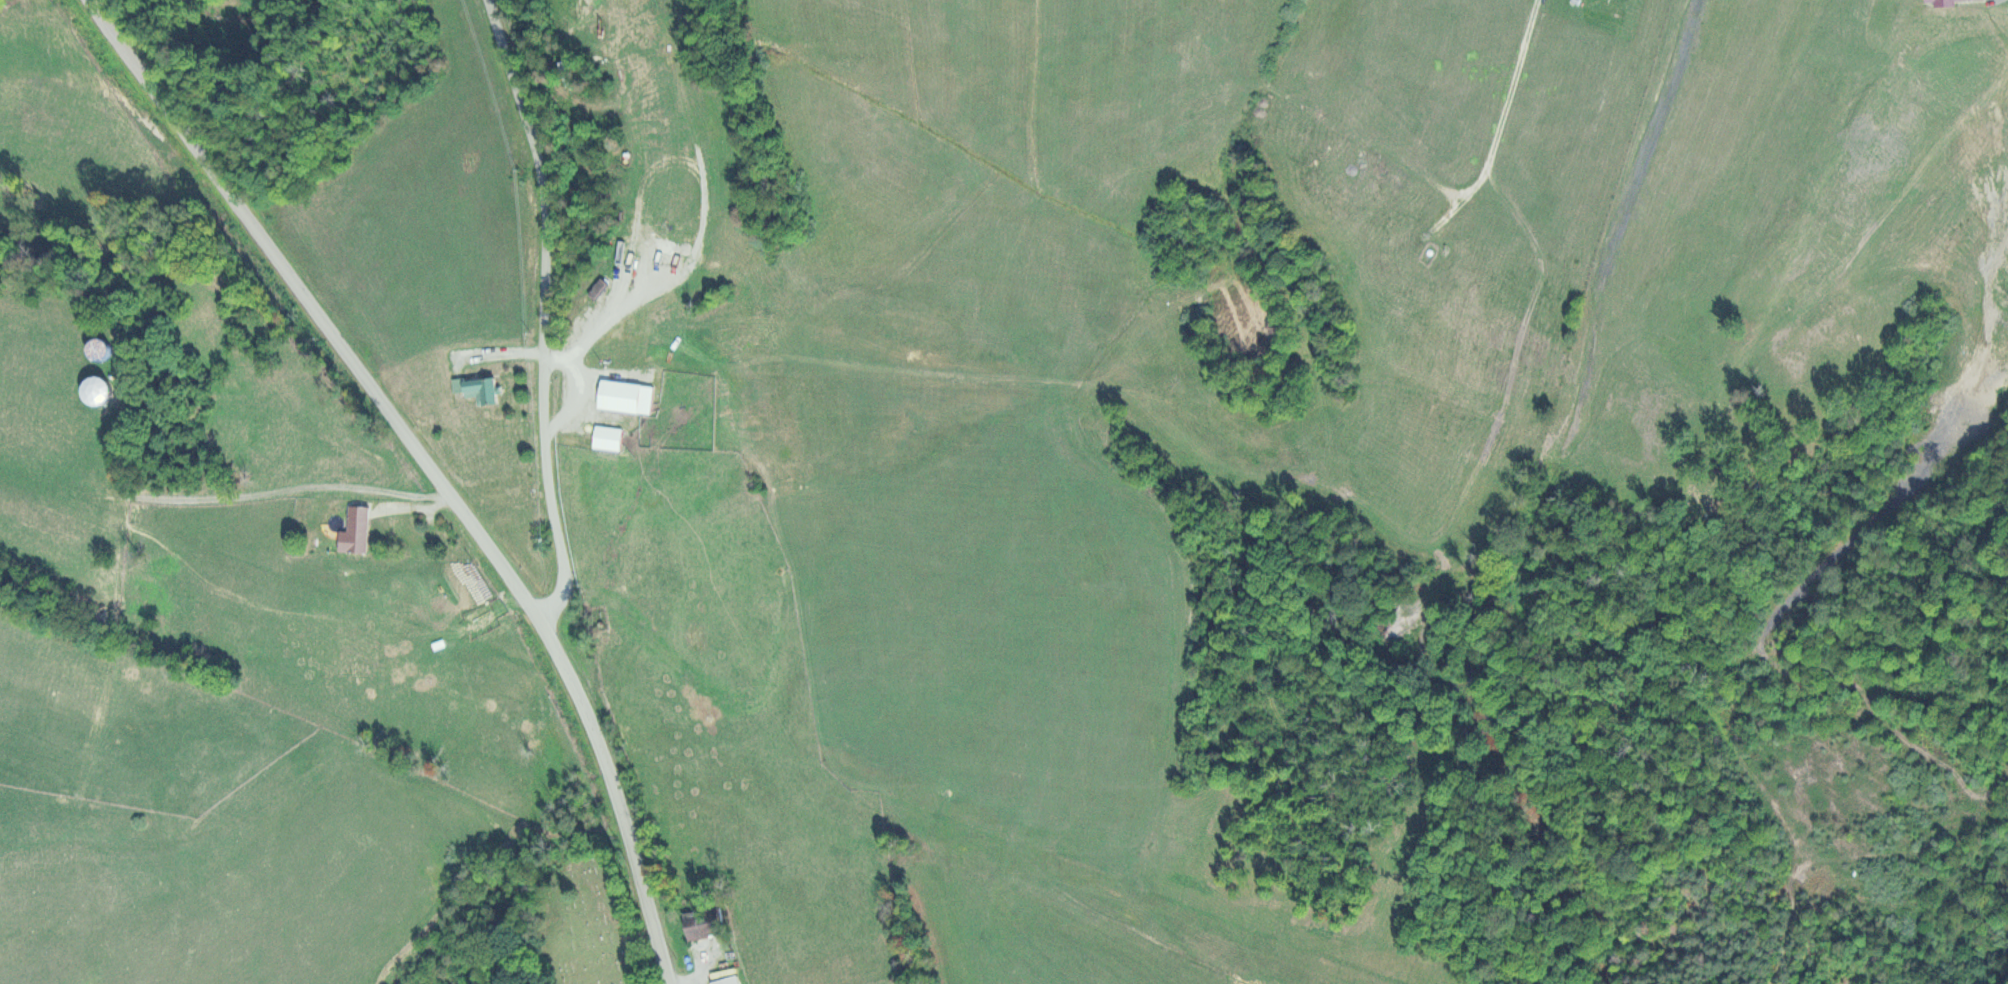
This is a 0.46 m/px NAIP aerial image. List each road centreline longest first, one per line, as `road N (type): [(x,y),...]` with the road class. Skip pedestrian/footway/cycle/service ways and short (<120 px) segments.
road 1 (residential): [(668,983),(618,801),(538,616),(563,586),(539,398),(546,279),(541,157),(490,0)]
road 2 (residential): [(538,616),(95,0)]

